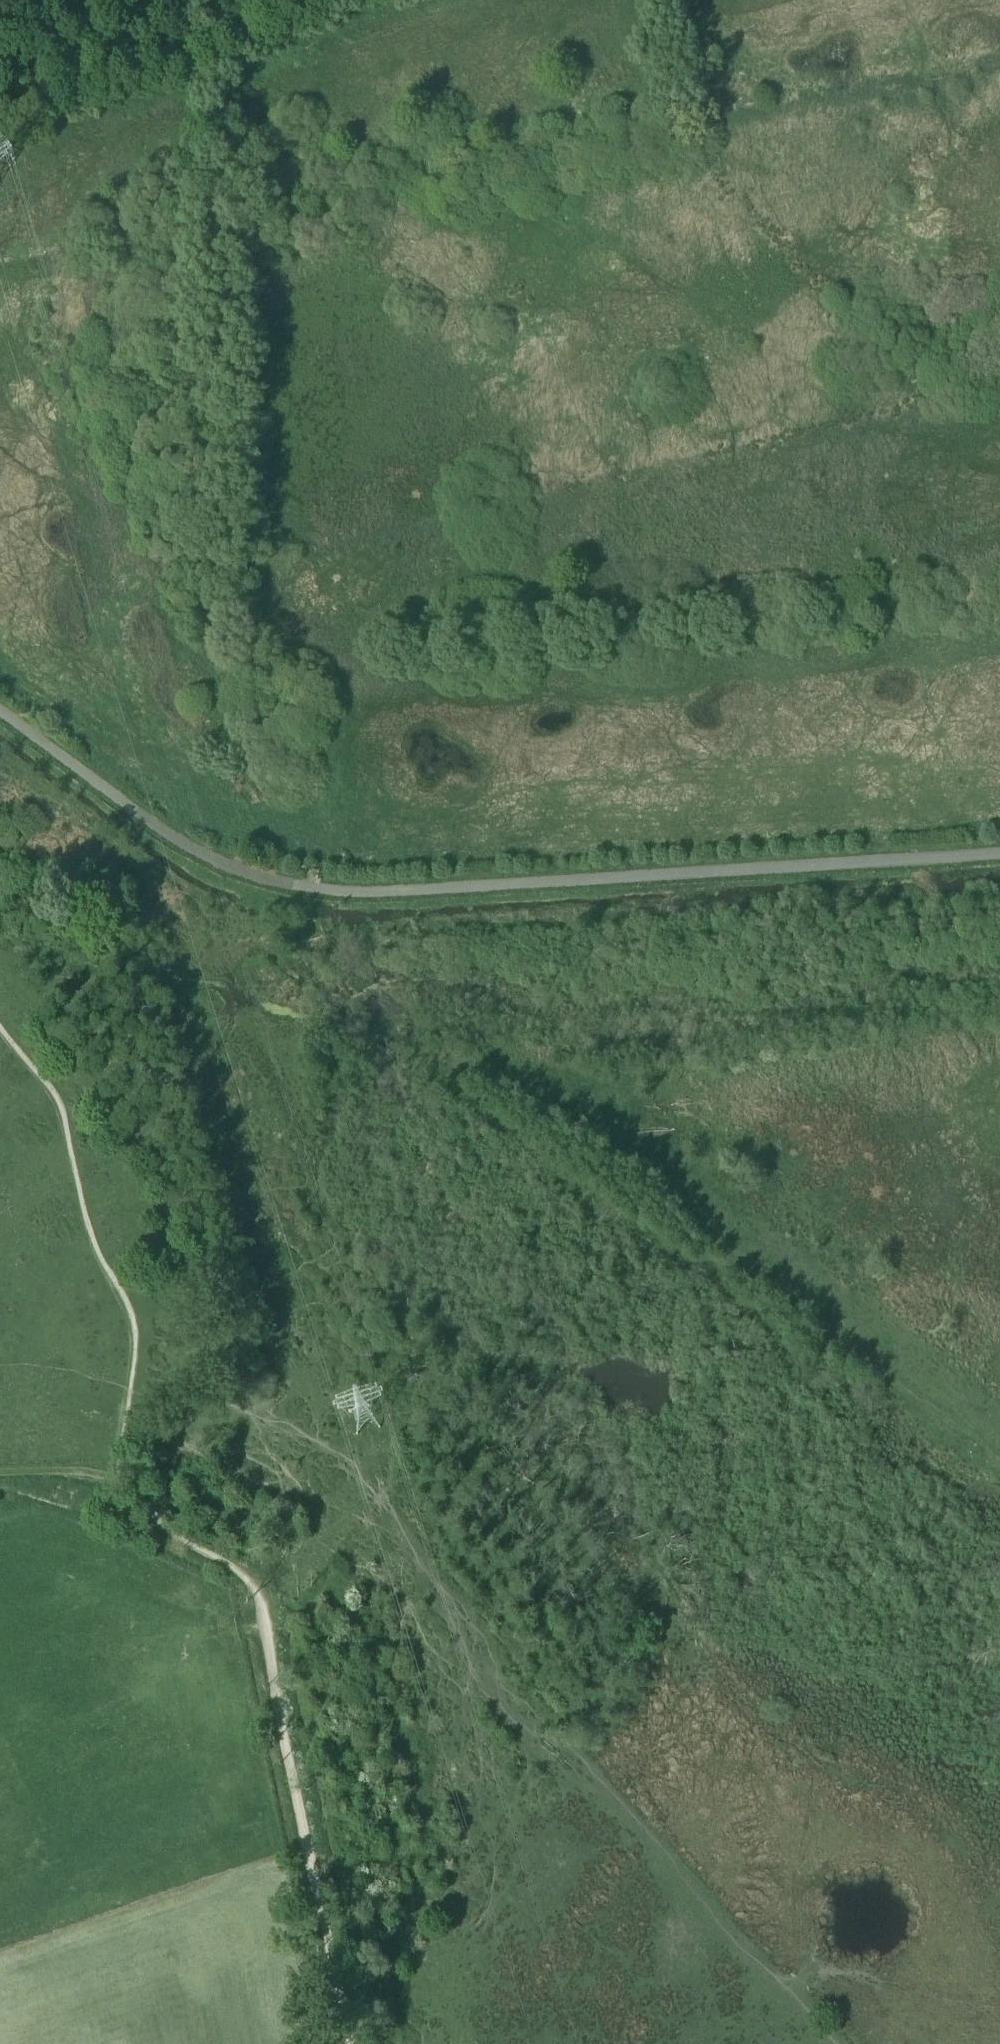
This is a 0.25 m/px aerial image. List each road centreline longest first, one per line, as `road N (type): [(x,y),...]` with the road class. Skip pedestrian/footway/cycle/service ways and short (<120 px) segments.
road 1 (track): [(349,2043),(255,1593),(240,1577)]
road 2 (track): [(0,94),(209,30),(278,0)]
road 3 (track): [(132,1474),(0,1493)]

